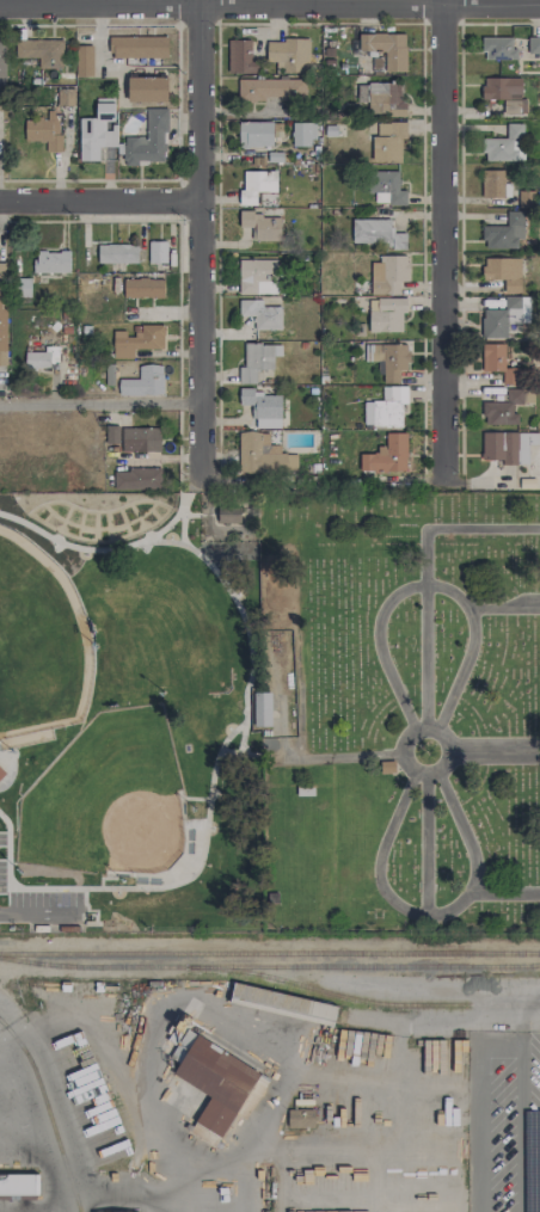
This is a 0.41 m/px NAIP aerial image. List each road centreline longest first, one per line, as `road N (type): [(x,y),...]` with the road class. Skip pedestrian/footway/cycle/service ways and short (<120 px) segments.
road 1 (residential): [(453,485),(448,0)]
road 2 (residential): [(204,478),(202,0)]
road 3 (residential): [(539,3),(202,6)]
road 4 (residential): [(208,204),(0,203)]
road 5 (residential): [(204,408),(0,407)]
road 6 (residential): [(202,6),(0,6)]

